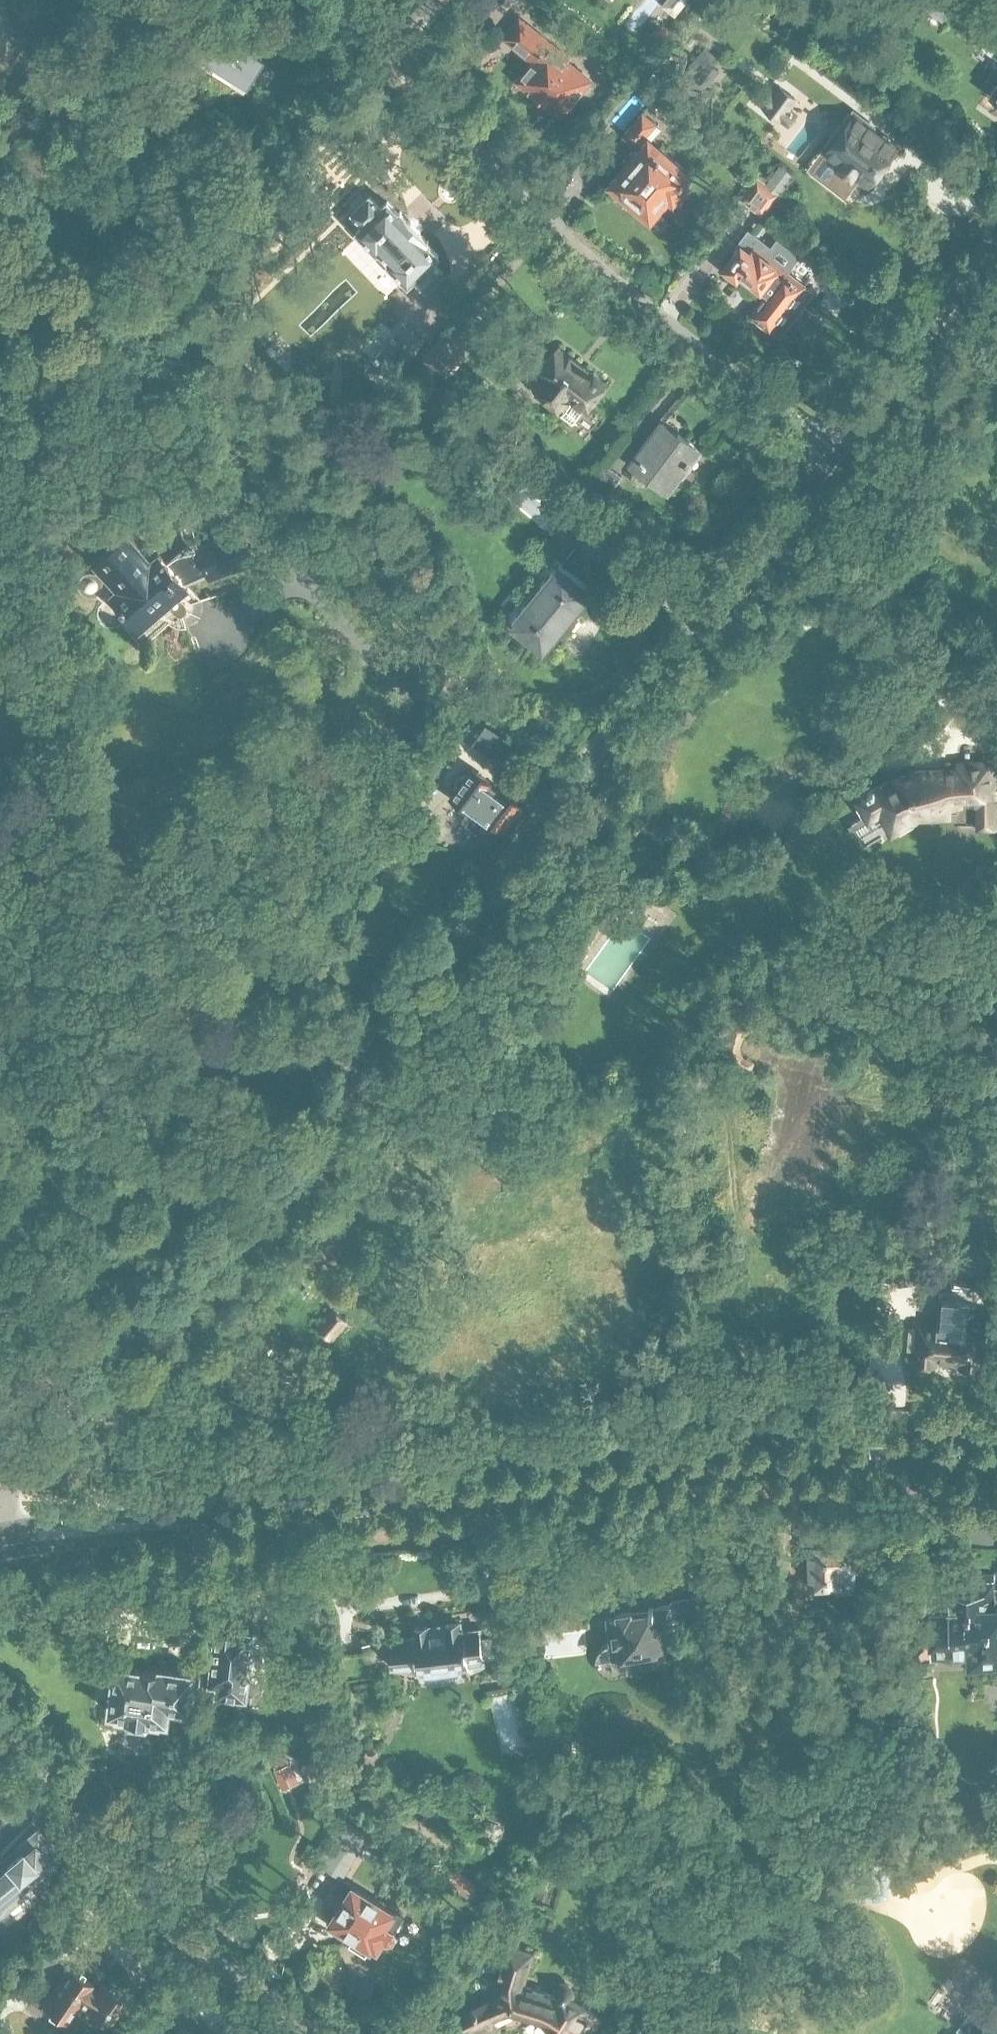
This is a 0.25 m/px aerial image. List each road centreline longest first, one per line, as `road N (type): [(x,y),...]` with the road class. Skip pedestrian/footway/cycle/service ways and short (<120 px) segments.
road 1 (tertiary): [(837,453),(557,798),(254,1212),(27,1461),(3,1505),(3,1540)]
road 2 (tertiary): [(996,1460),(679,1468),(173,1525)]
road 3 (residential): [(837,453),(619,289),(389,54)]
road 4 (residential): [(0,1713),(72,1795),(169,1929),(325,2033)]
road 5 (tertiary): [(996,238),(837,453)]
road 6 (tertiary): [(173,1525),(90,1515),(34,1523),(3,1540)]
road 7 (tertiary): [(3,1540),(92,1541),(173,1525)]

